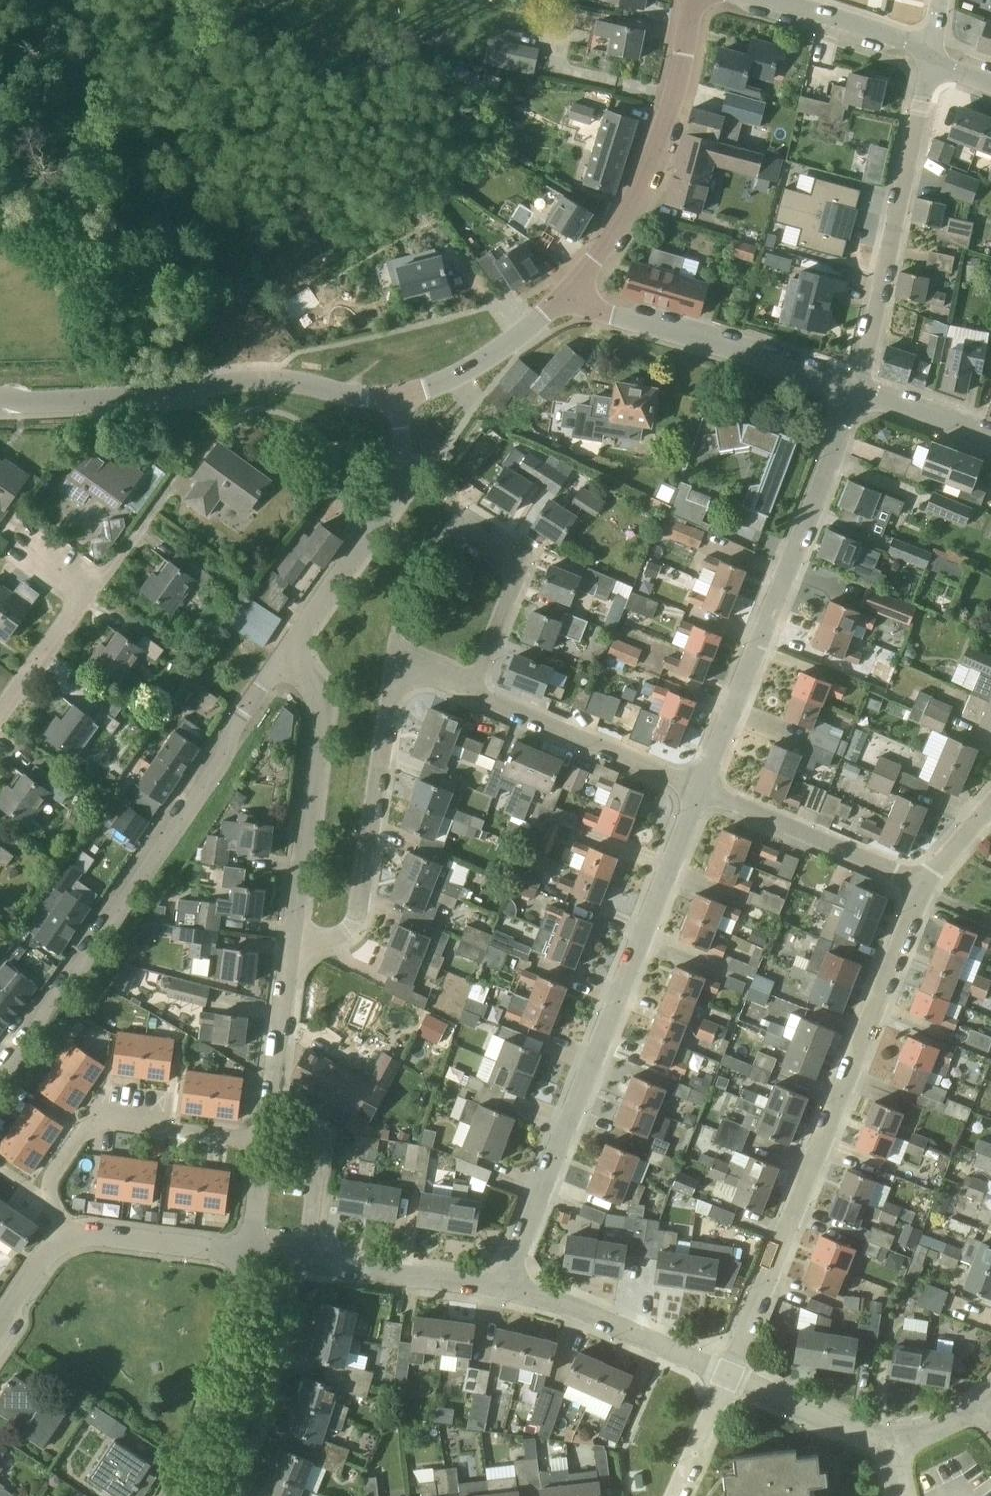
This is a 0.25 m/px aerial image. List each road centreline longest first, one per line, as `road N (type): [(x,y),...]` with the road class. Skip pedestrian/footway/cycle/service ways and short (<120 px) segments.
road 1 (residential): [(727,1376),(922,882)]
road 2 (residential): [(504,1283),(701,792)]
road 3 (residential): [(0,1075),(220,762),(242,705),(290,644)]
road 4 (residential): [(701,792),(857,395)]
road 5 (tertiary): [(0,403),(148,395),(260,377),(348,396),(405,397)]
road 6 (residential): [(857,395),(928,56)]
road 7 (residential): [(291,954),(327,944),(359,921),(396,660)]
road 8 (residential): [(396,660),(464,531),(510,568),(513,595),(472,694)]
road 9 (tertiary): [(563,300),(644,191),(671,112),(694,0)]
road 10 (residential): [(291,954),(320,722),(318,695),(290,644)]
road 11 (residential): [(857,395),(563,300)]
road 12 (residential): [(290,644),(407,469),(405,397)]
road 13 (residential): [(504,1283),(250,1252)]
road 14 (residential): [(701,792),(472,694)]
road 15 (residential): [(184,1490),(214,1407),(250,1252)]
road 16 (residential): [(727,1376),(504,1283)]
road 17 (residential): [(922,882),(701,792)]
road 18 (residential): [(64,1237),(50,1181),(83,1130),(113,1124),(173,1131)]
road 19 (residential): [(266,1145),(291,954)]
road 20 (residential): [(250,1252),(64,1237)]
road 21 (tertiary): [(405,397),(514,339),(563,300)]
road 22 (residential): [(893,1448),(862,1444),(727,1376)]
road 23 (tertiary): [(928,56),(765,0)]
road 24 (residential): [(92,587),(0,712)]
road 25 (residential): [(990,439),(857,395)]
road 26 (residential): [(674,1495),(727,1376)]

